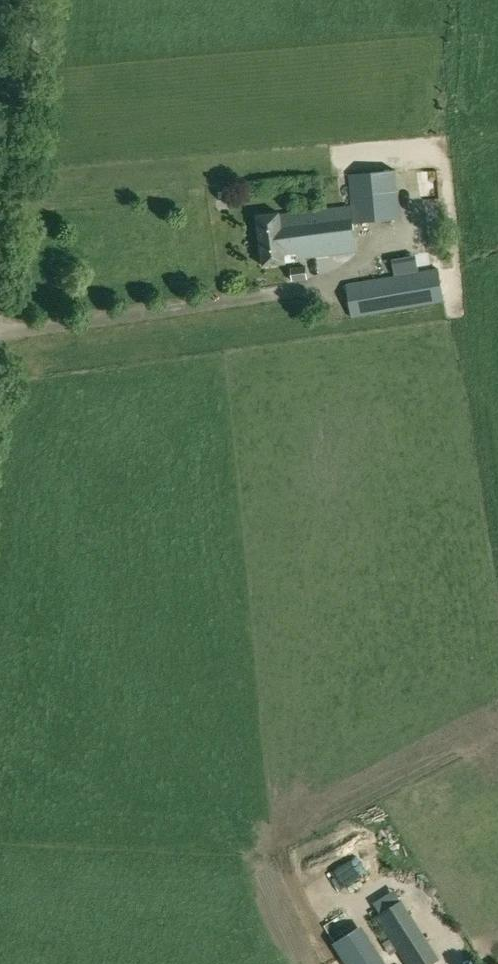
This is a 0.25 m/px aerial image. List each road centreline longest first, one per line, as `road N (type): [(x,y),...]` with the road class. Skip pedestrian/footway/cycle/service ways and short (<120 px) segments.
road 1 (unclassified): [(0,220),(32,0)]

